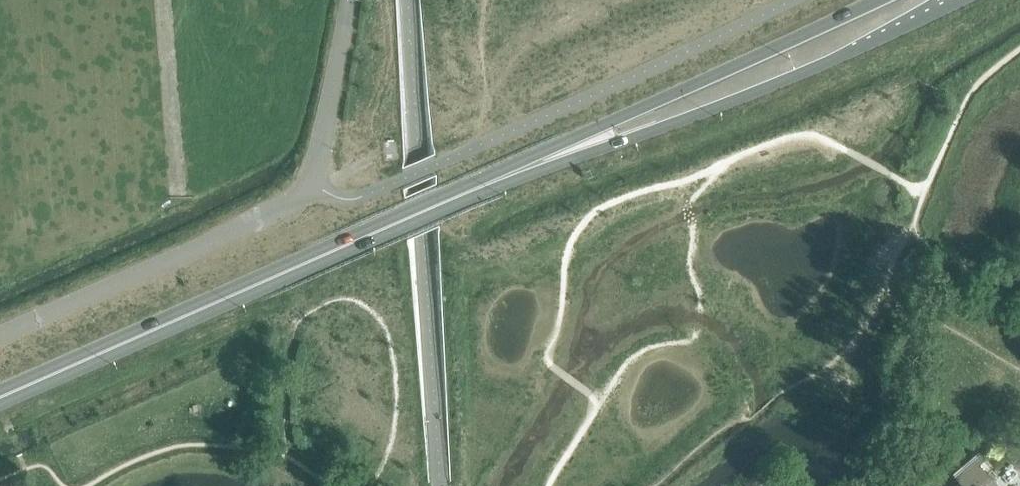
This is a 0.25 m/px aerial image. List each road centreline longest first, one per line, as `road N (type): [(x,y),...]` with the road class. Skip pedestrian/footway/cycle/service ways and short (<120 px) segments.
road 1 (primary): [(916,0),(826,47),(0,397)]
road 2 (unclassified): [(179,148),(167,0)]

